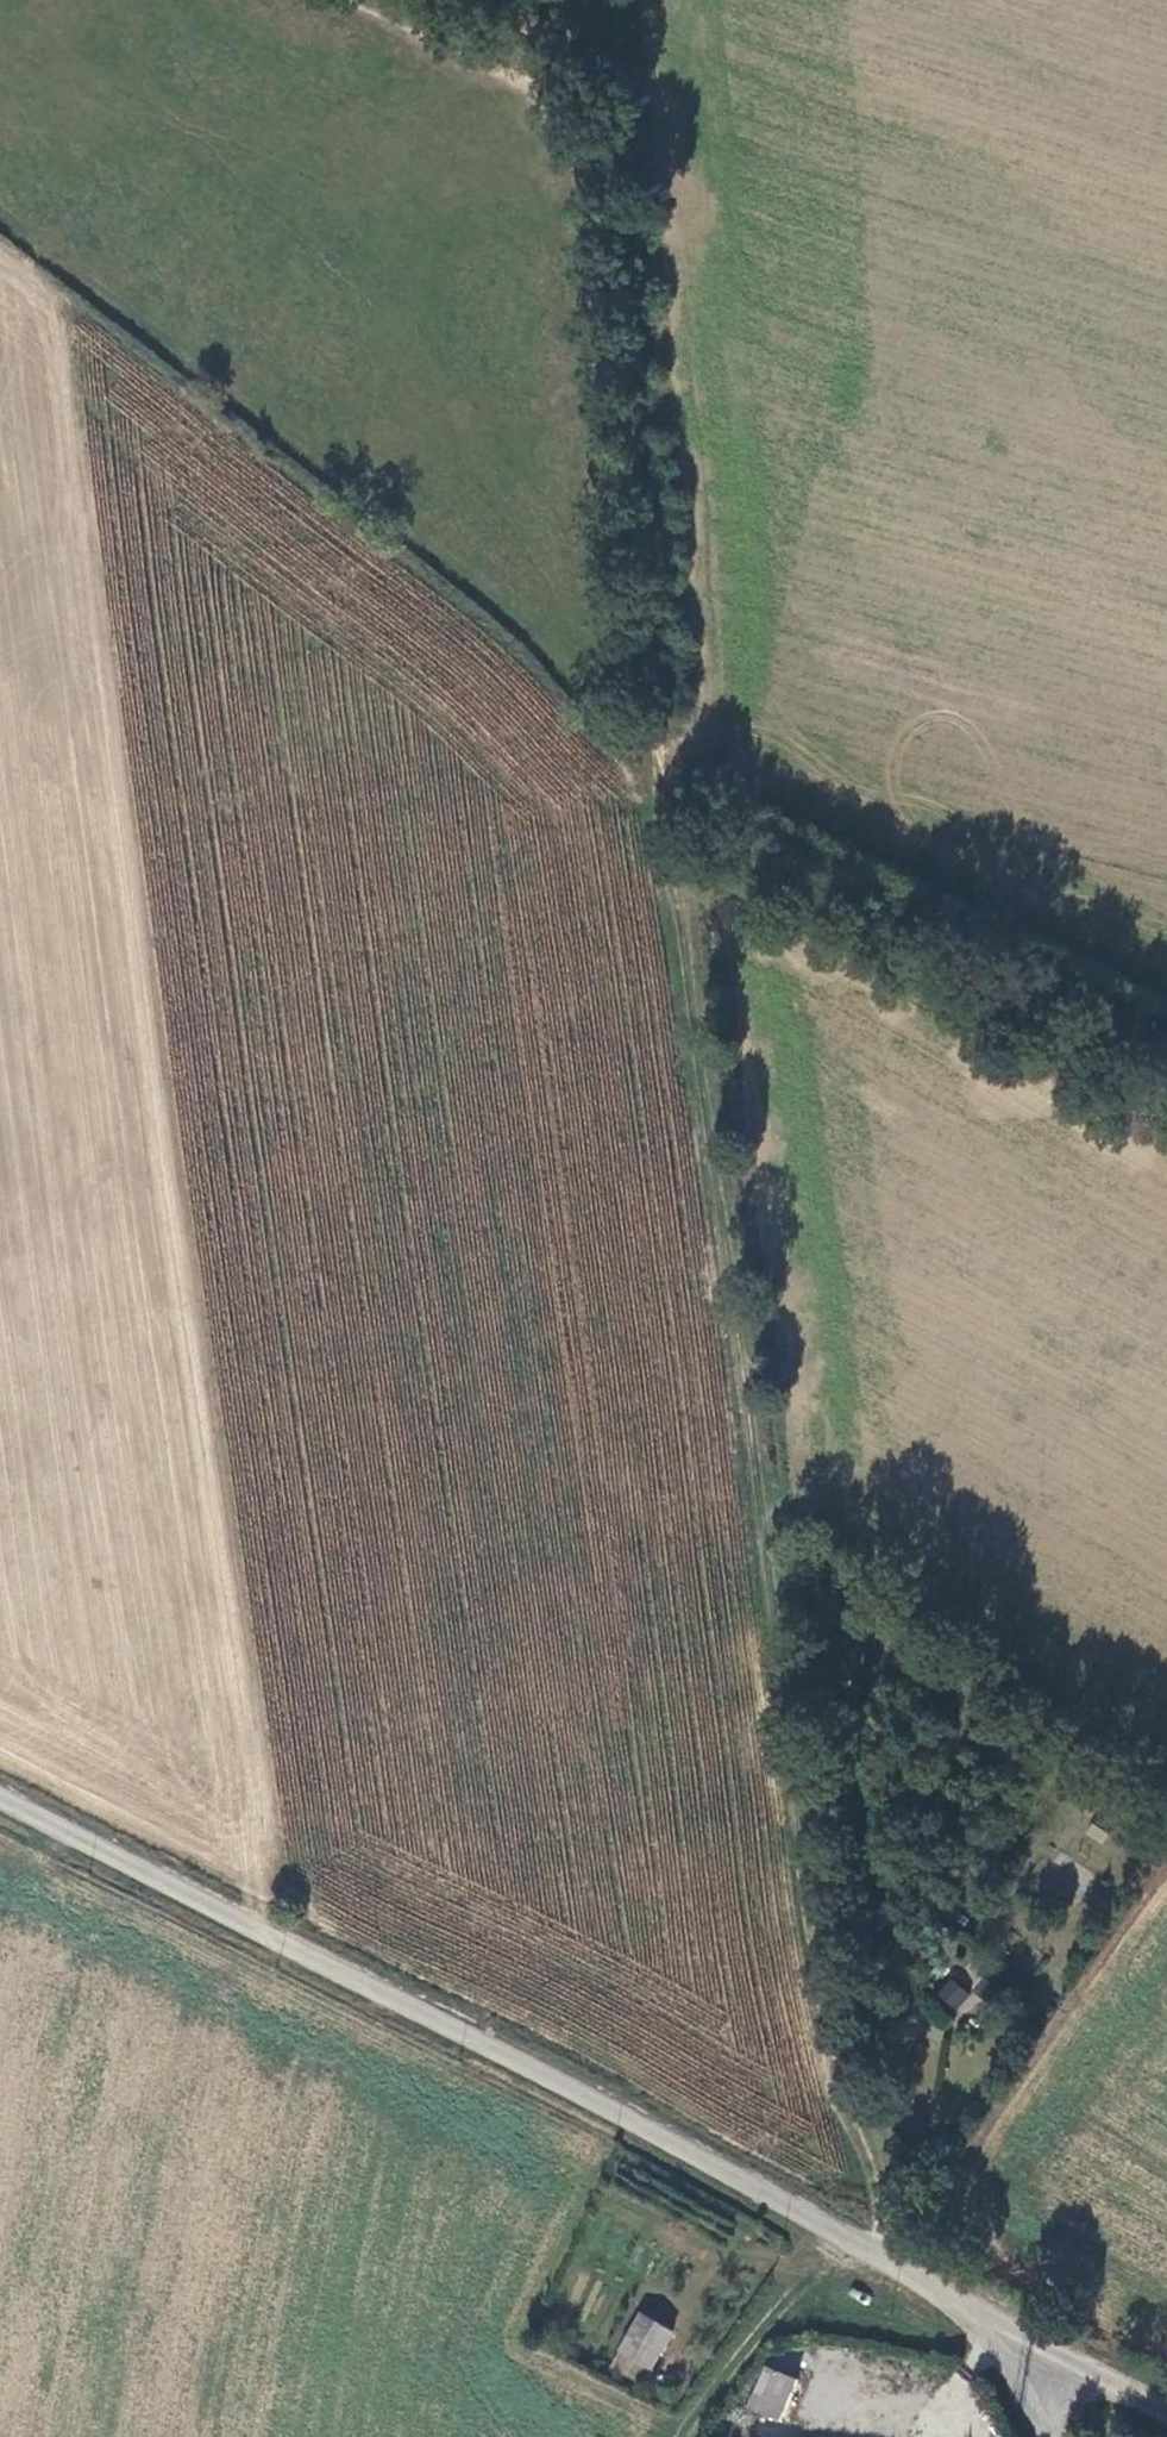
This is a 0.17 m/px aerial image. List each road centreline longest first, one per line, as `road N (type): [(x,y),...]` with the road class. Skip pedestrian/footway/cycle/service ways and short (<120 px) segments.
road 1 (track): [(887,2261),(762,1735),(669,771)]
road 2 (unclassified): [(1021,2337),(559,2079),(0,1799)]
road 3 (track): [(669,771),(589,32)]
road 4 (unclassified): [(1166,2412),(1021,2337)]

